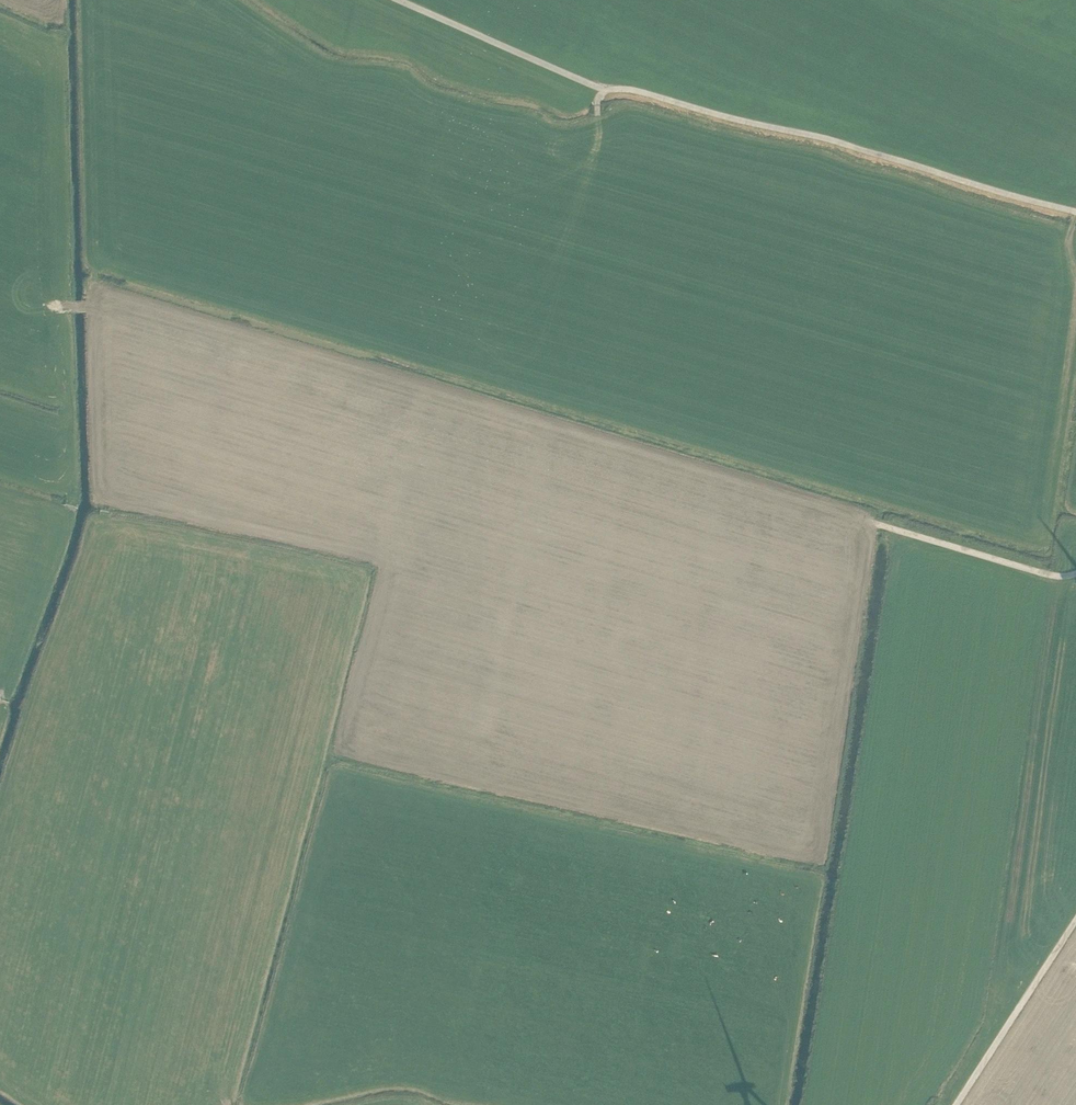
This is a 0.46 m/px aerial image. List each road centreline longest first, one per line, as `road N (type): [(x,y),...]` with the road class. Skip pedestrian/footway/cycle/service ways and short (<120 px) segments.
road 1 (track): [(393,0),(600,90),(833,143),(1075,216)]
road 2 (track): [(957,1104),(1075,921)]
road 3 (track): [(867,524),(1047,577),(1075,575)]

